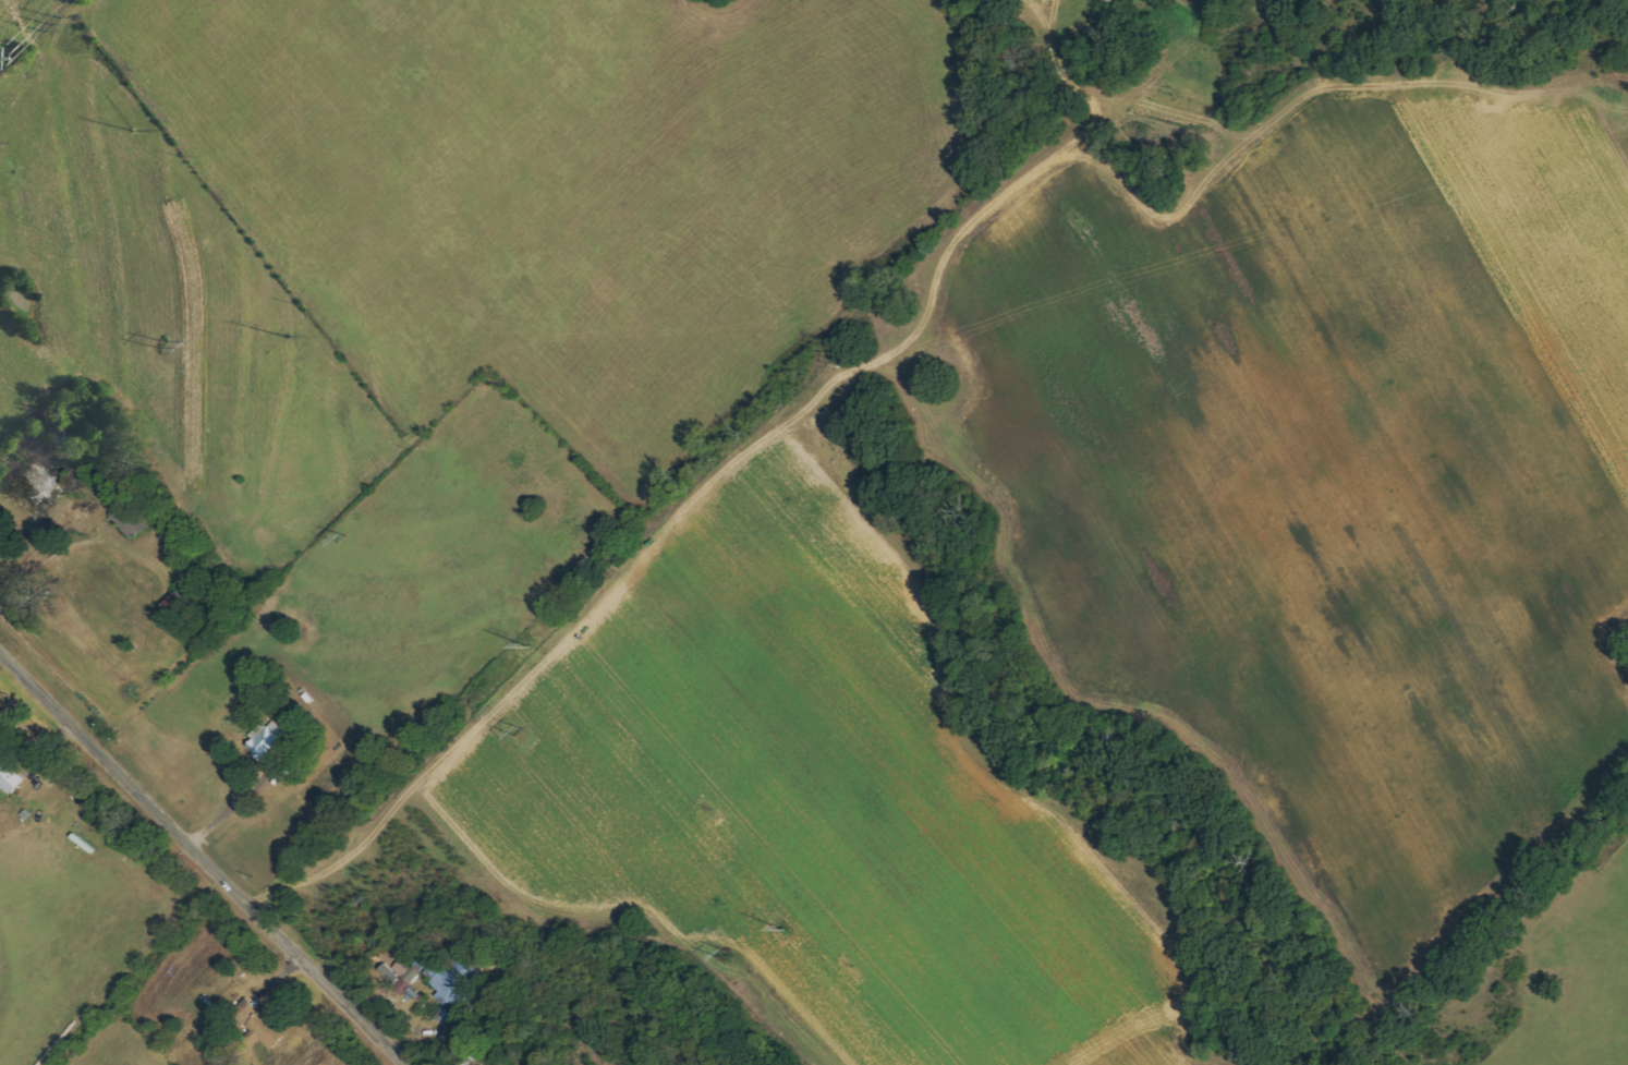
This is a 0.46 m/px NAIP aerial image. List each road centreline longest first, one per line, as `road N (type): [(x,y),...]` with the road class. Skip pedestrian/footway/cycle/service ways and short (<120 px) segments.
road 1 (track): [(238,909),(347,854),(429,764),(520,689),(603,604),(688,497),(830,382),(912,330),(951,237),(1005,189),(1083,142),(1156,213)]
road 2 (residential): [(391,1064),(0,667)]

